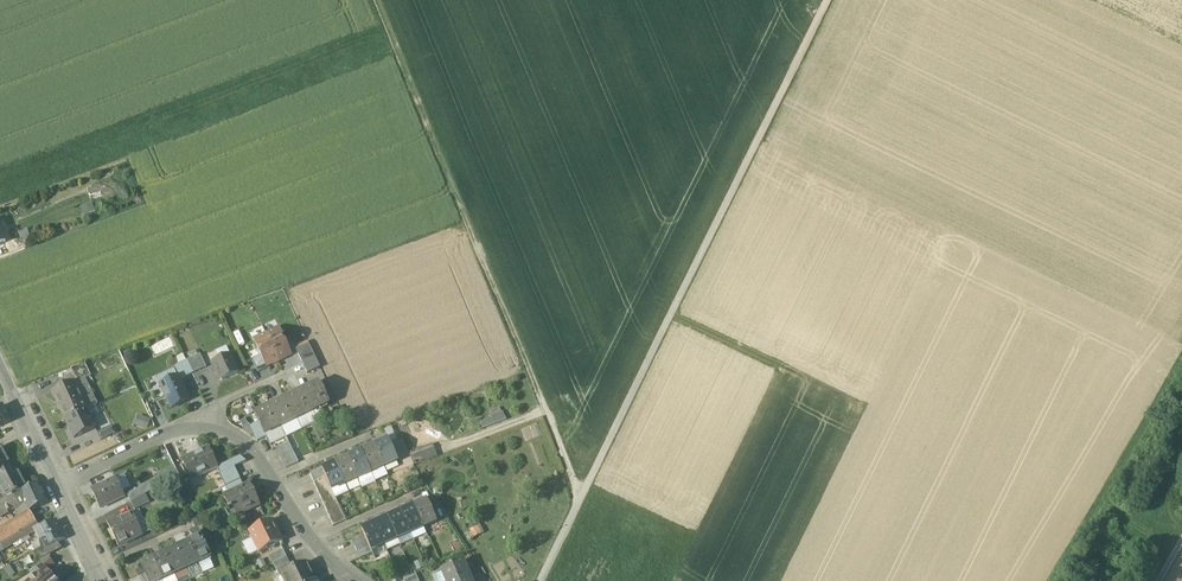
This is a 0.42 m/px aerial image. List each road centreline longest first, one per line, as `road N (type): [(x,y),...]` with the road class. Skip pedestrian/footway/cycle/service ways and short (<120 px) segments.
road 1 (track): [(827,0),(539,580)]
road 2 (track): [(581,496),(373,0)]
road 3 (residential): [(360,580),(313,540),(261,460),(222,433),(172,433),(59,485)]
road 4 (track): [(1181,356),(1048,580)]
road 5 (tertiary): [(59,485),(0,367)]

